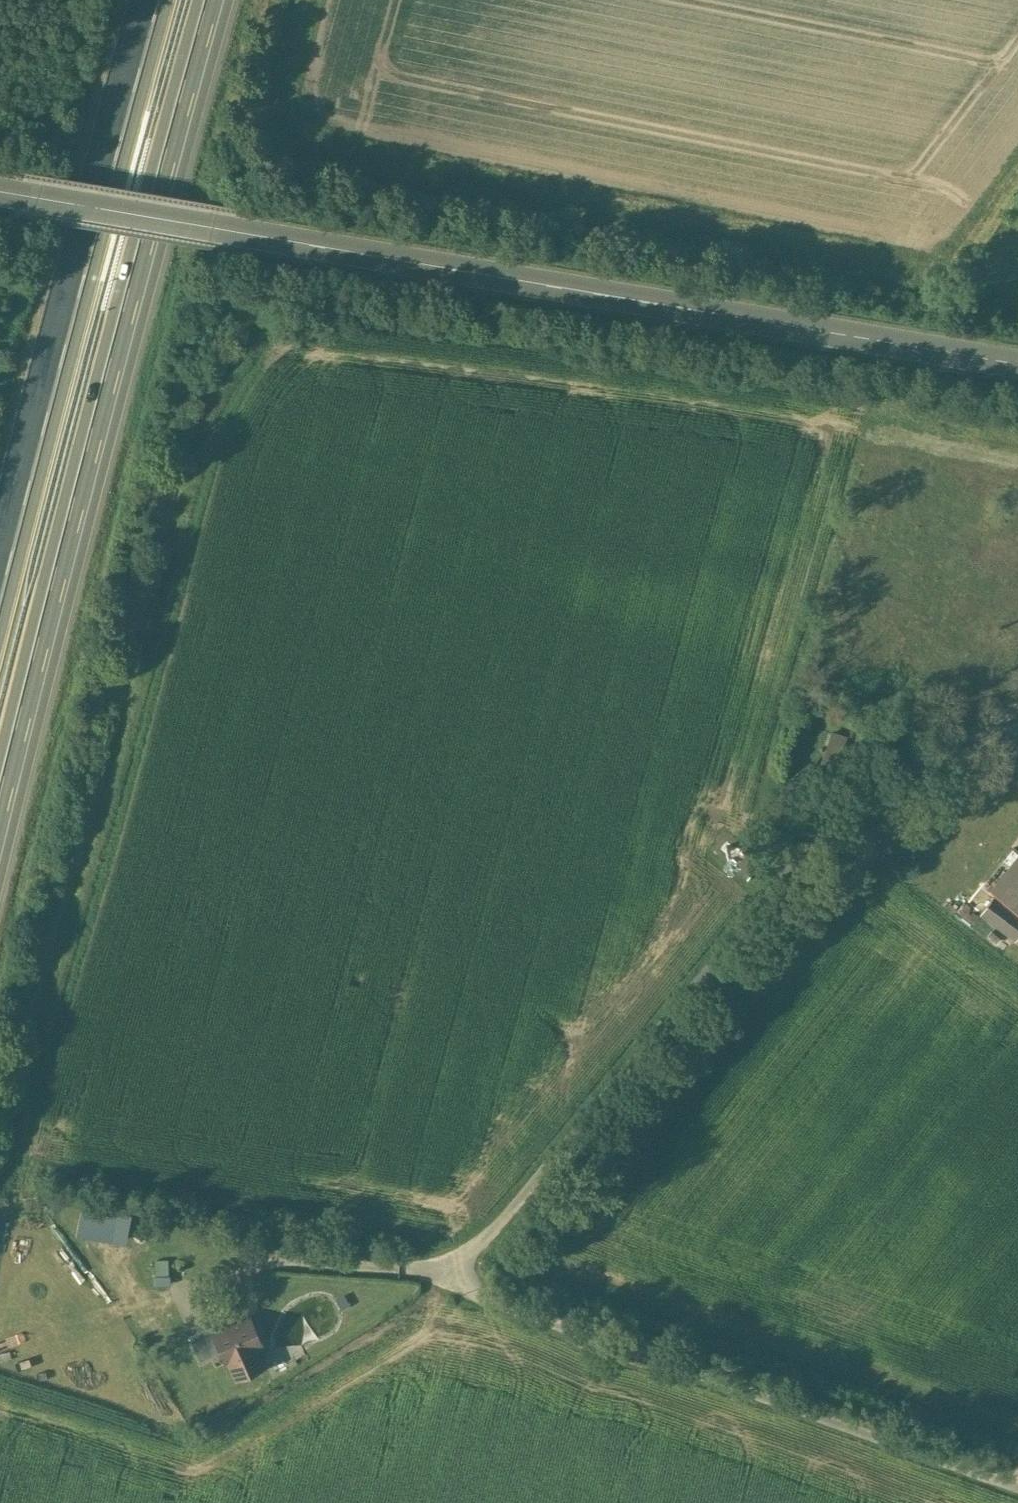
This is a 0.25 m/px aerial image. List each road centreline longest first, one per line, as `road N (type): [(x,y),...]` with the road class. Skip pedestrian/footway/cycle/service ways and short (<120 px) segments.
road 1 (unclassified): [(1017,709),(811,836),(476,1245),(462,1273),(480,1295),(514,1310),(1017,1487)]
road 2 (tertiary): [(0,188),(1017,364)]
road 3 (motorway): [(0,807),(210,0)]
road 4 (motorway): [(161,0),(0,604)]

